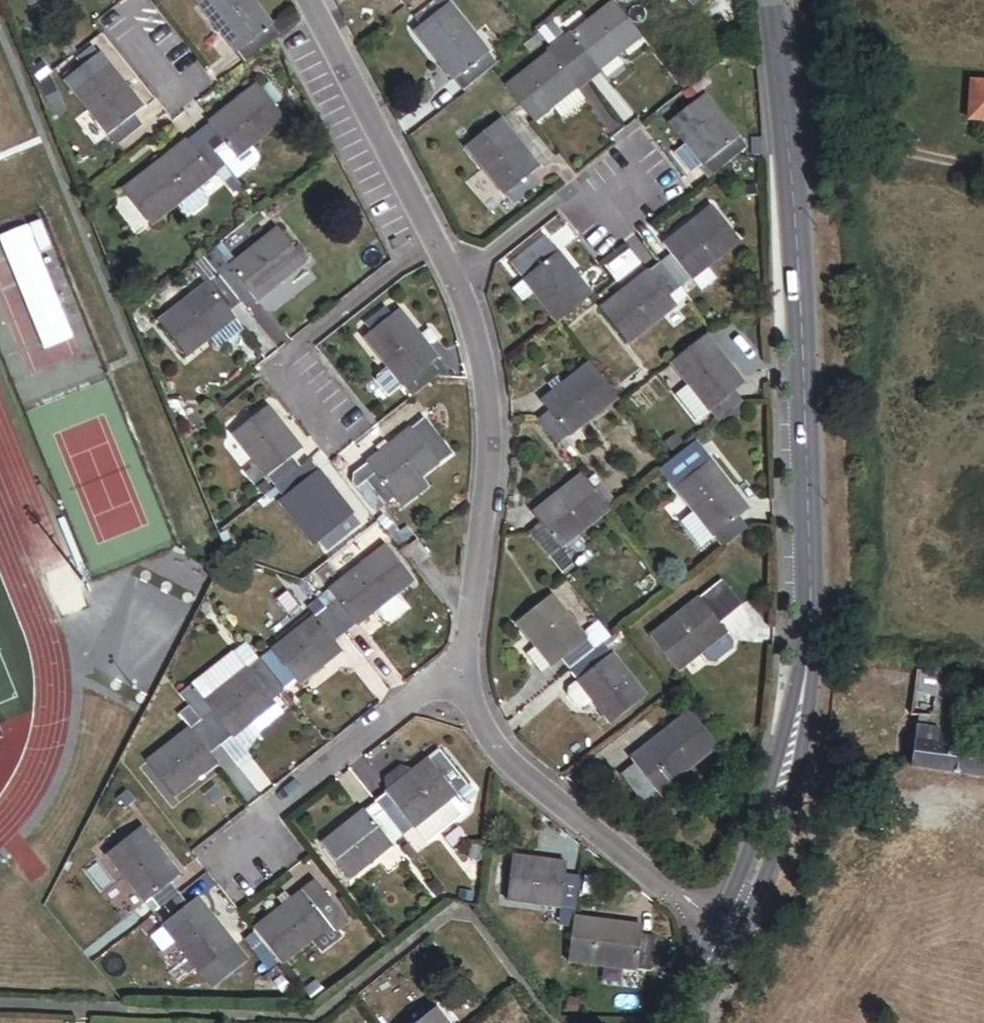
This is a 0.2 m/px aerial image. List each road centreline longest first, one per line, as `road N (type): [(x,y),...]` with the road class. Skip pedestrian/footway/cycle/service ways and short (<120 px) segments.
road 1 (tertiary): [(725,937),(777,807),(811,619),(803,373),(773,0)]
road 2 (residential): [(462,663),(463,697),(503,761),(725,937)]
road 3 (residential): [(450,285),(473,340),(485,404),(462,663)]
road 4 (residential): [(339,445),(276,365),(433,244)]
road 5 (residential): [(247,853),(276,804),(462,663)]
road 6 (residential): [(308,0),(433,244)]
road 7 (residential): [(626,194),(551,210),(450,285)]

